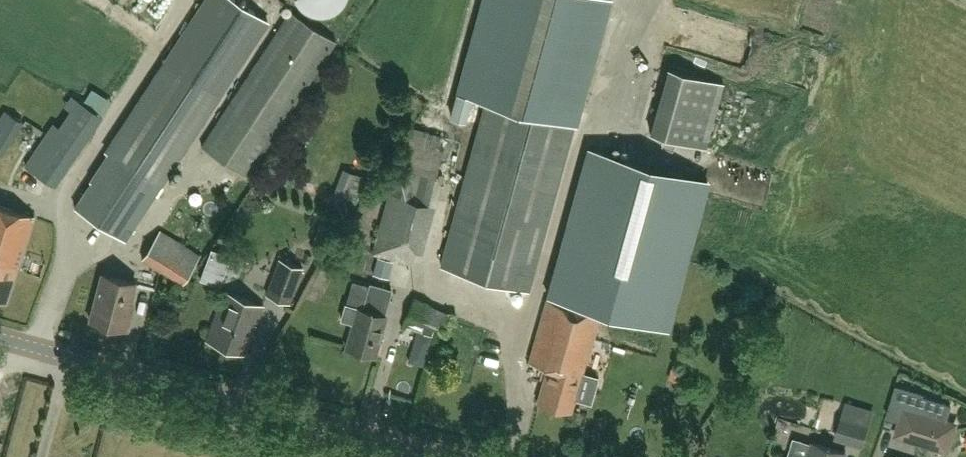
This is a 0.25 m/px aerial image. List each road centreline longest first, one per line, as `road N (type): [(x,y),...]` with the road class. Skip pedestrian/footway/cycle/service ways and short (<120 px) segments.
road 1 (tertiary): [(411,448),(0,338)]

